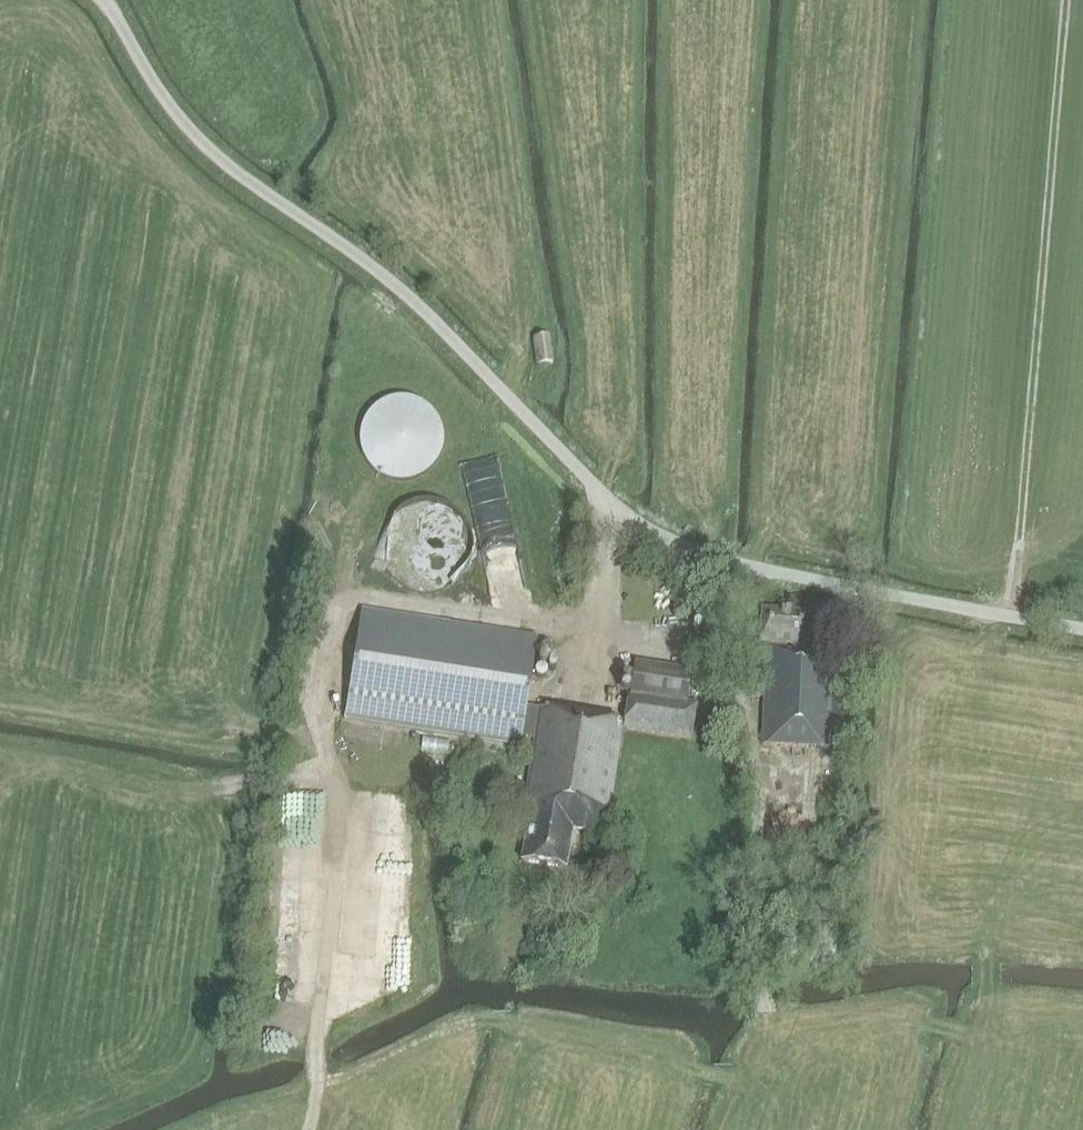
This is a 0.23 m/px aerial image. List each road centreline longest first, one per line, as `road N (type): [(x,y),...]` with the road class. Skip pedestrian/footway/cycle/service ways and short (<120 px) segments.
road 1 (unclassified): [(1082,622),(743,564),(611,499),(487,367),(352,246),(215,150),(166,101),(101,0)]
road 2 (track): [(611,499),(609,625),(584,629),(356,595),(330,622),(317,718),(343,804),(349,864),(313,1036),(317,1094),(305,1129)]

